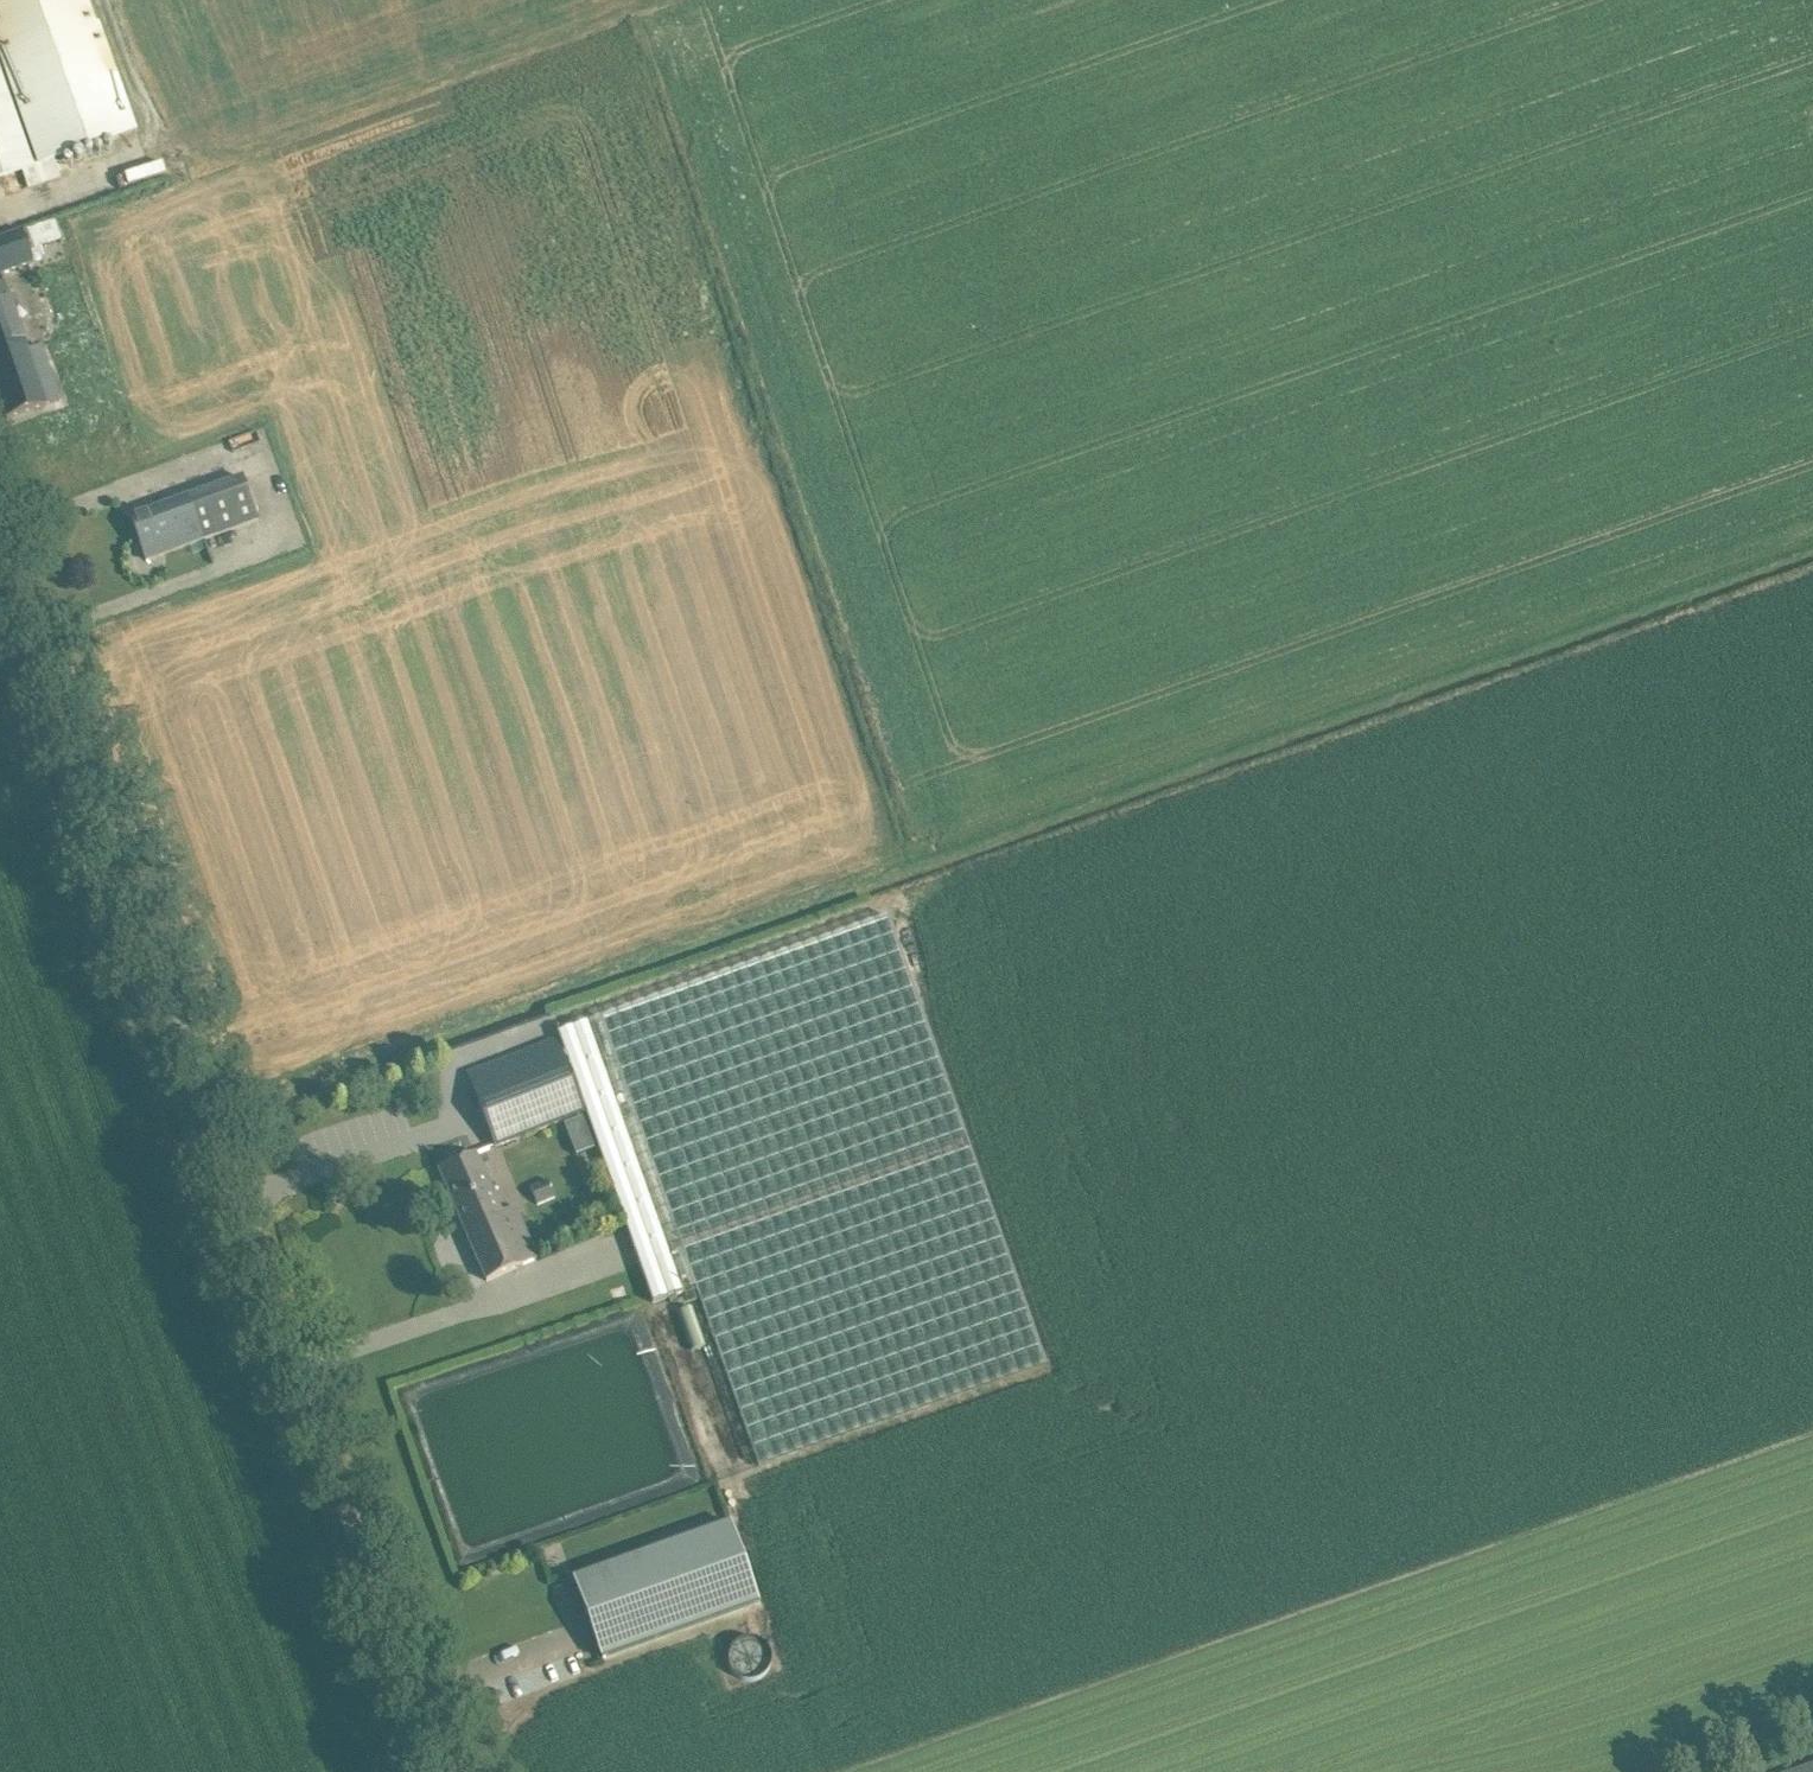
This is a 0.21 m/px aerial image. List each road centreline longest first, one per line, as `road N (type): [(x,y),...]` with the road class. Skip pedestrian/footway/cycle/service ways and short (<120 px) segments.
road 1 (unclassified): [(442,1771),(0,517)]

